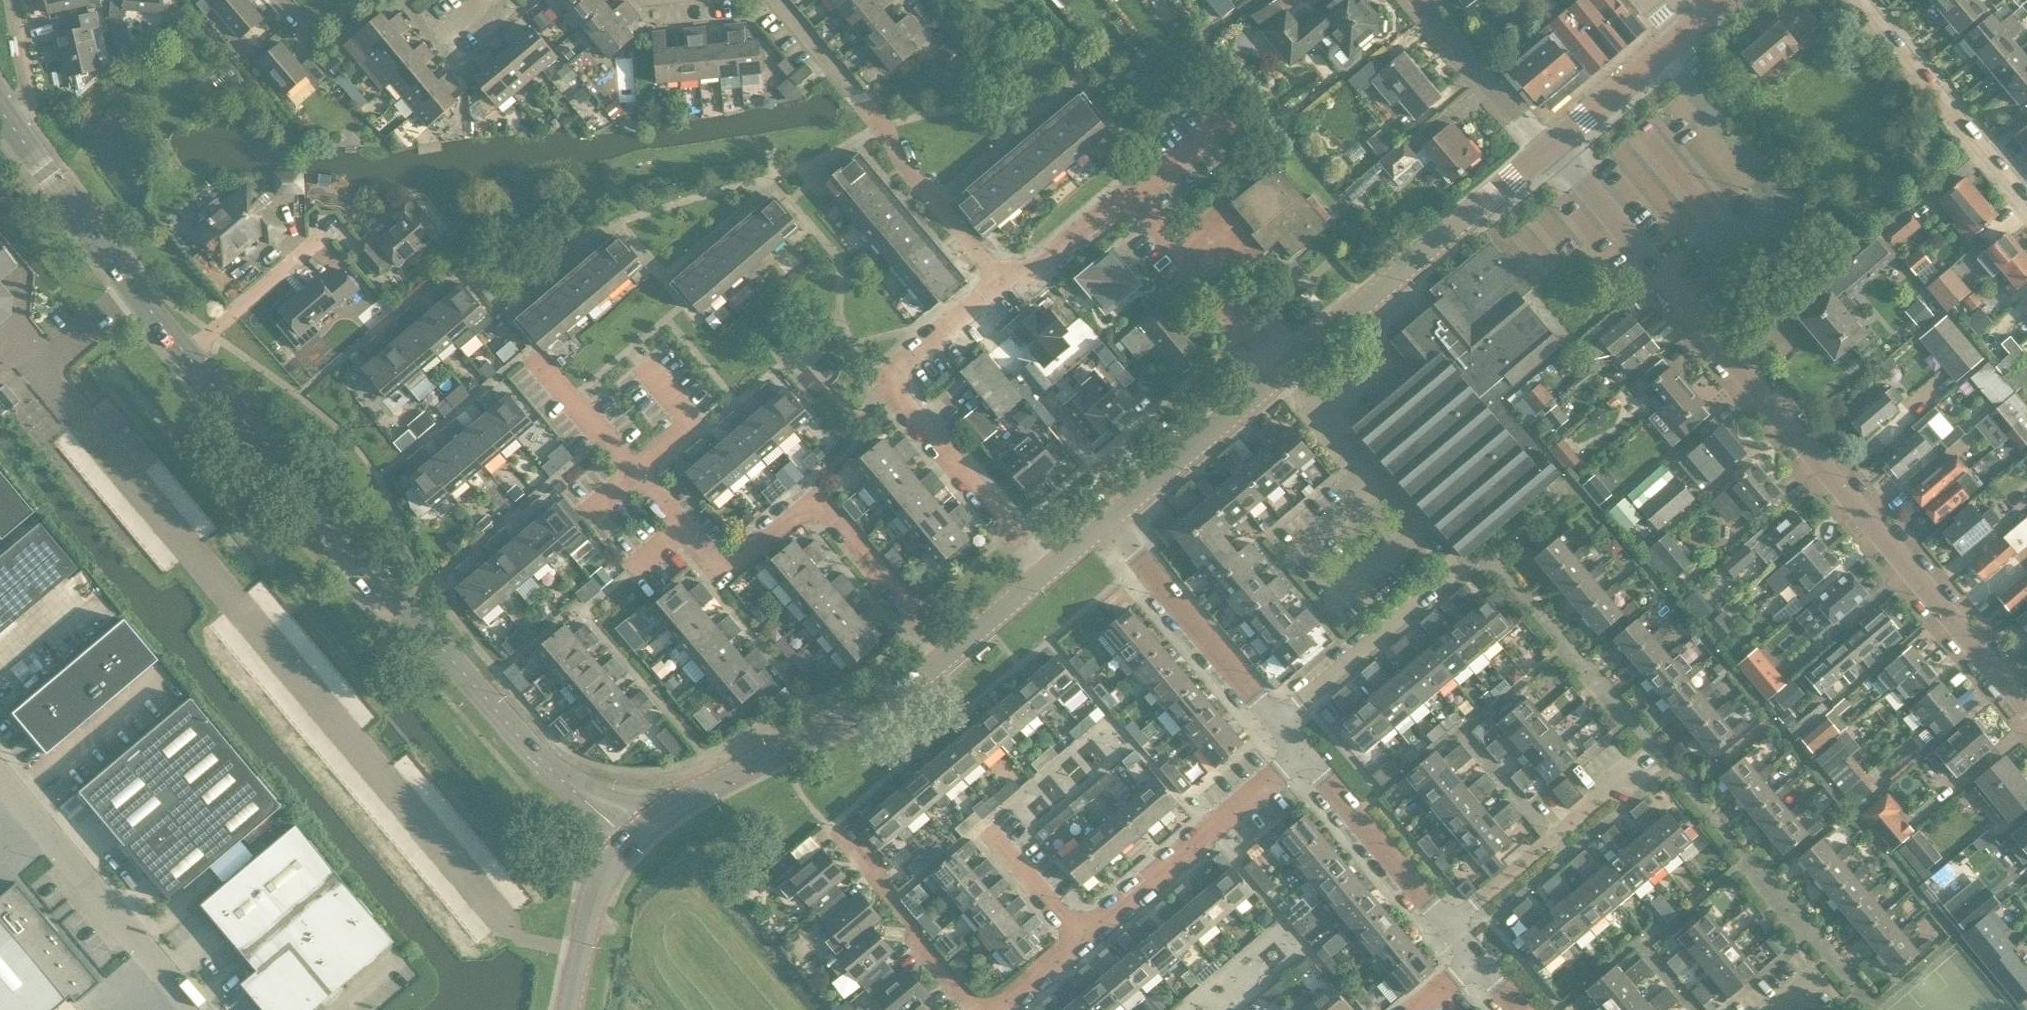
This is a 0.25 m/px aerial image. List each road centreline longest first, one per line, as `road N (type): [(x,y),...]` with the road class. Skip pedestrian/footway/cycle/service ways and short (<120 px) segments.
road 1 (tertiary): [(2026,711),(1551,148)]
road 2 (tertiary): [(627,839),(518,734),(186,356)]
road 3 (residential): [(945,653),(819,511),(735,565),(709,559),(537,359)]
road 4 (residential): [(998,1009),(1306,753)]
road 5 (residential): [(1044,567),(896,384),(908,362),(998,280)]
road 6 (tertiary): [(627,839),(693,788),(880,696),(945,653)]
road 7 (residential): [(998,280),(779,0)]
road 8 (tertiary): [(1280,370),(1551,148)]
road 9 (unclassified): [(0,772),(198,1009)]
road 10 (tertiary): [(186,356),(13,127)]
road 11 (residential): [(2026,208),(1852,0)]
road 12 (residential): [(1451,927),(1658,755)]
road 13 (residential): [(1280,721),(1108,515)]
road 14 (residential): [(978,1009),(895,910),(885,878),(838,824)]
road 15 (residential): [(1280,370),(1132,192)]
road 16 (tertiary): [(1551,148),(1728,0)]
road 17 (residential): [(1451,927),(1306,753)]
road 18 (tertiary): [(1108,515),(1280,370)]
road 19 (residential): [(1280,721),(1446,584)]
road 20 (residential): [(1551,148),(1422,0)]
road 21 (secondary): [(570,1009),(593,901),(606,864),(627,839)]
road 22 (residential): [(186,356),(310,248)]
road 23 (residential): [(1132,192),(1044,262),(998,280)]
road 24 (residential): [(13,127),(28,96),(13,0)]
road 25 (tertiary): [(945,653),(1044,567)]

